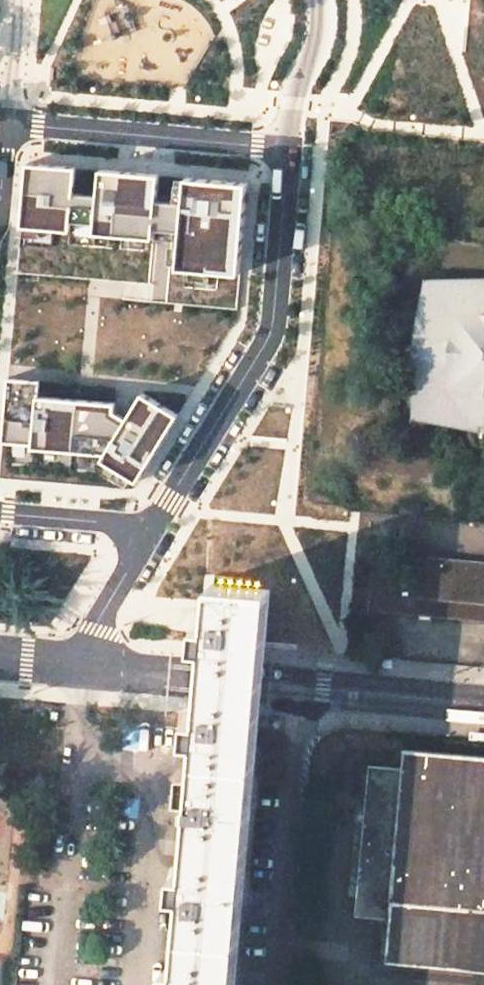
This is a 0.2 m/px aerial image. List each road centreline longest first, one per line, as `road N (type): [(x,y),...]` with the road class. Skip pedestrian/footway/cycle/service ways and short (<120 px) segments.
road 1 (residential): [(153,532),(268,335),(288,150)]
road 2 (residential): [(8,124),(288,150)]
road 3 (residential): [(483,704),(308,690)]
road 4 (residential): [(288,150),(298,85),(315,50),(320,0)]
road 5 (residential): [(153,532),(0,512)]
road 6 (residential): [(89,664),(153,532)]
road 7 (residential): [(8,124),(19,0)]

